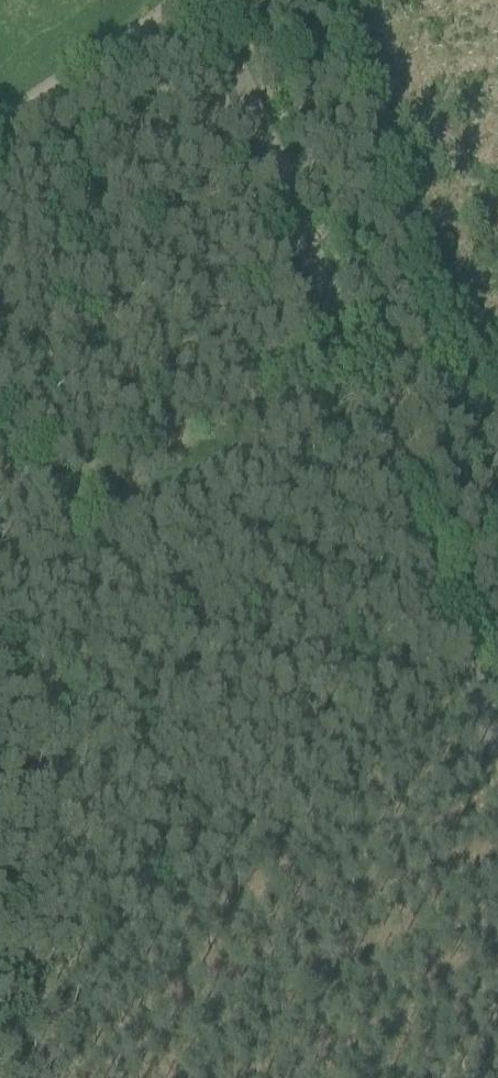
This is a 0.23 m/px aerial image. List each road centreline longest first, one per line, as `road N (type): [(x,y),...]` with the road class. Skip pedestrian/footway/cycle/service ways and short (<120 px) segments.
road 1 (track): [(0,131),(189,0)]

